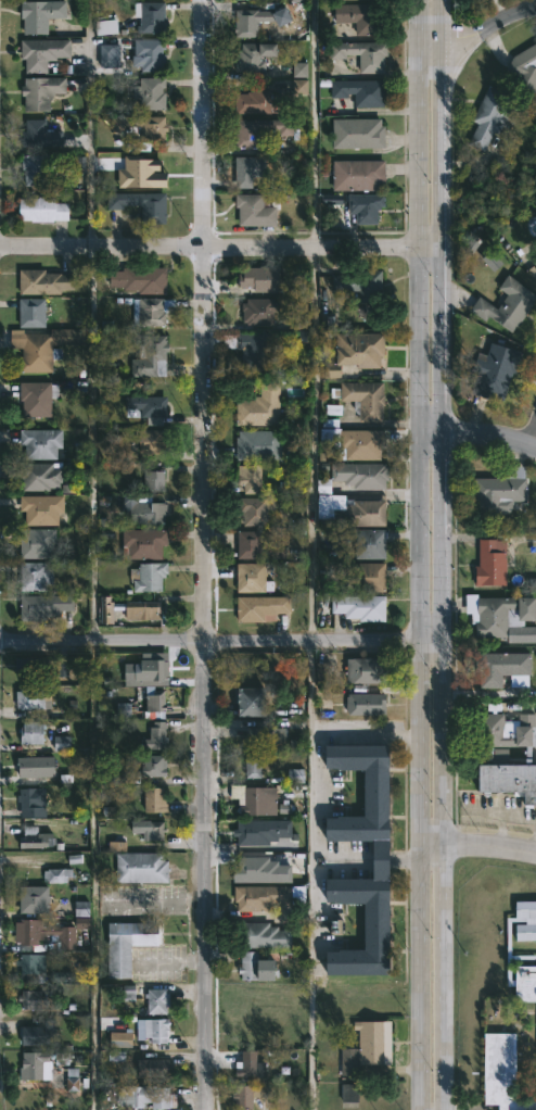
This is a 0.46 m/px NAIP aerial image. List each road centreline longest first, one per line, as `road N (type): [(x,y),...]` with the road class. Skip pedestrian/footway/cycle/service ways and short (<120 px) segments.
road 1 (residential): [(202,0),(206,1109)]
road 2 (secondary): [(431,247),(433,842)]
road 3 (residential): [(433,639),(0,639)]
road 4 (tertiary): [(431,247),(0,247)]
road 5 (secondary): [(433,842),(433,1109)]
road 6 (secondary): [(433,0),(431,247)]

